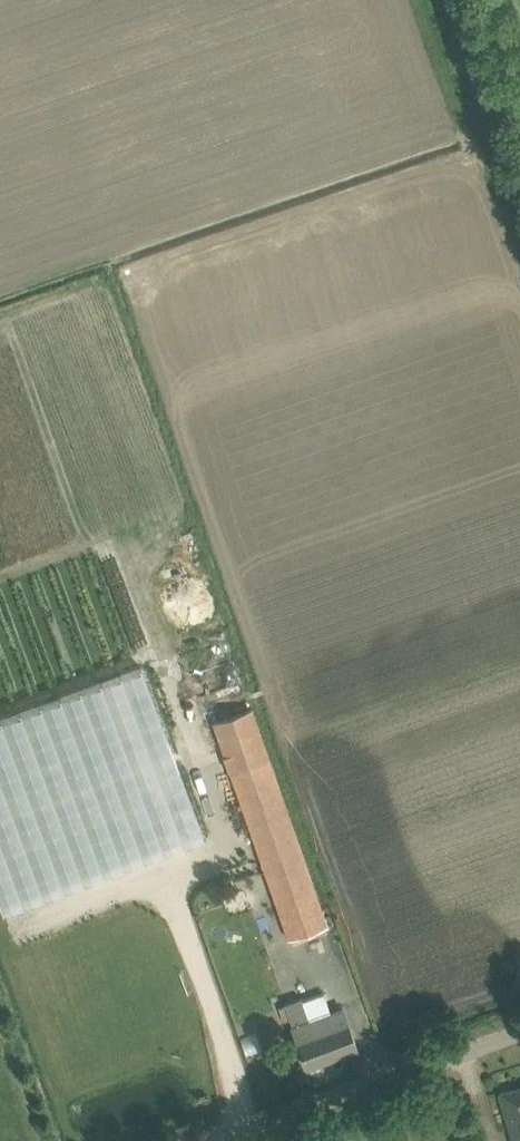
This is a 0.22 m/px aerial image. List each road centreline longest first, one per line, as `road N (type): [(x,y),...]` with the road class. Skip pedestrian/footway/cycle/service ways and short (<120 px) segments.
road 1 (unclassified): [(211,1140),(519,1034)]
road 2 (track): [(482,0),(519,114)]

